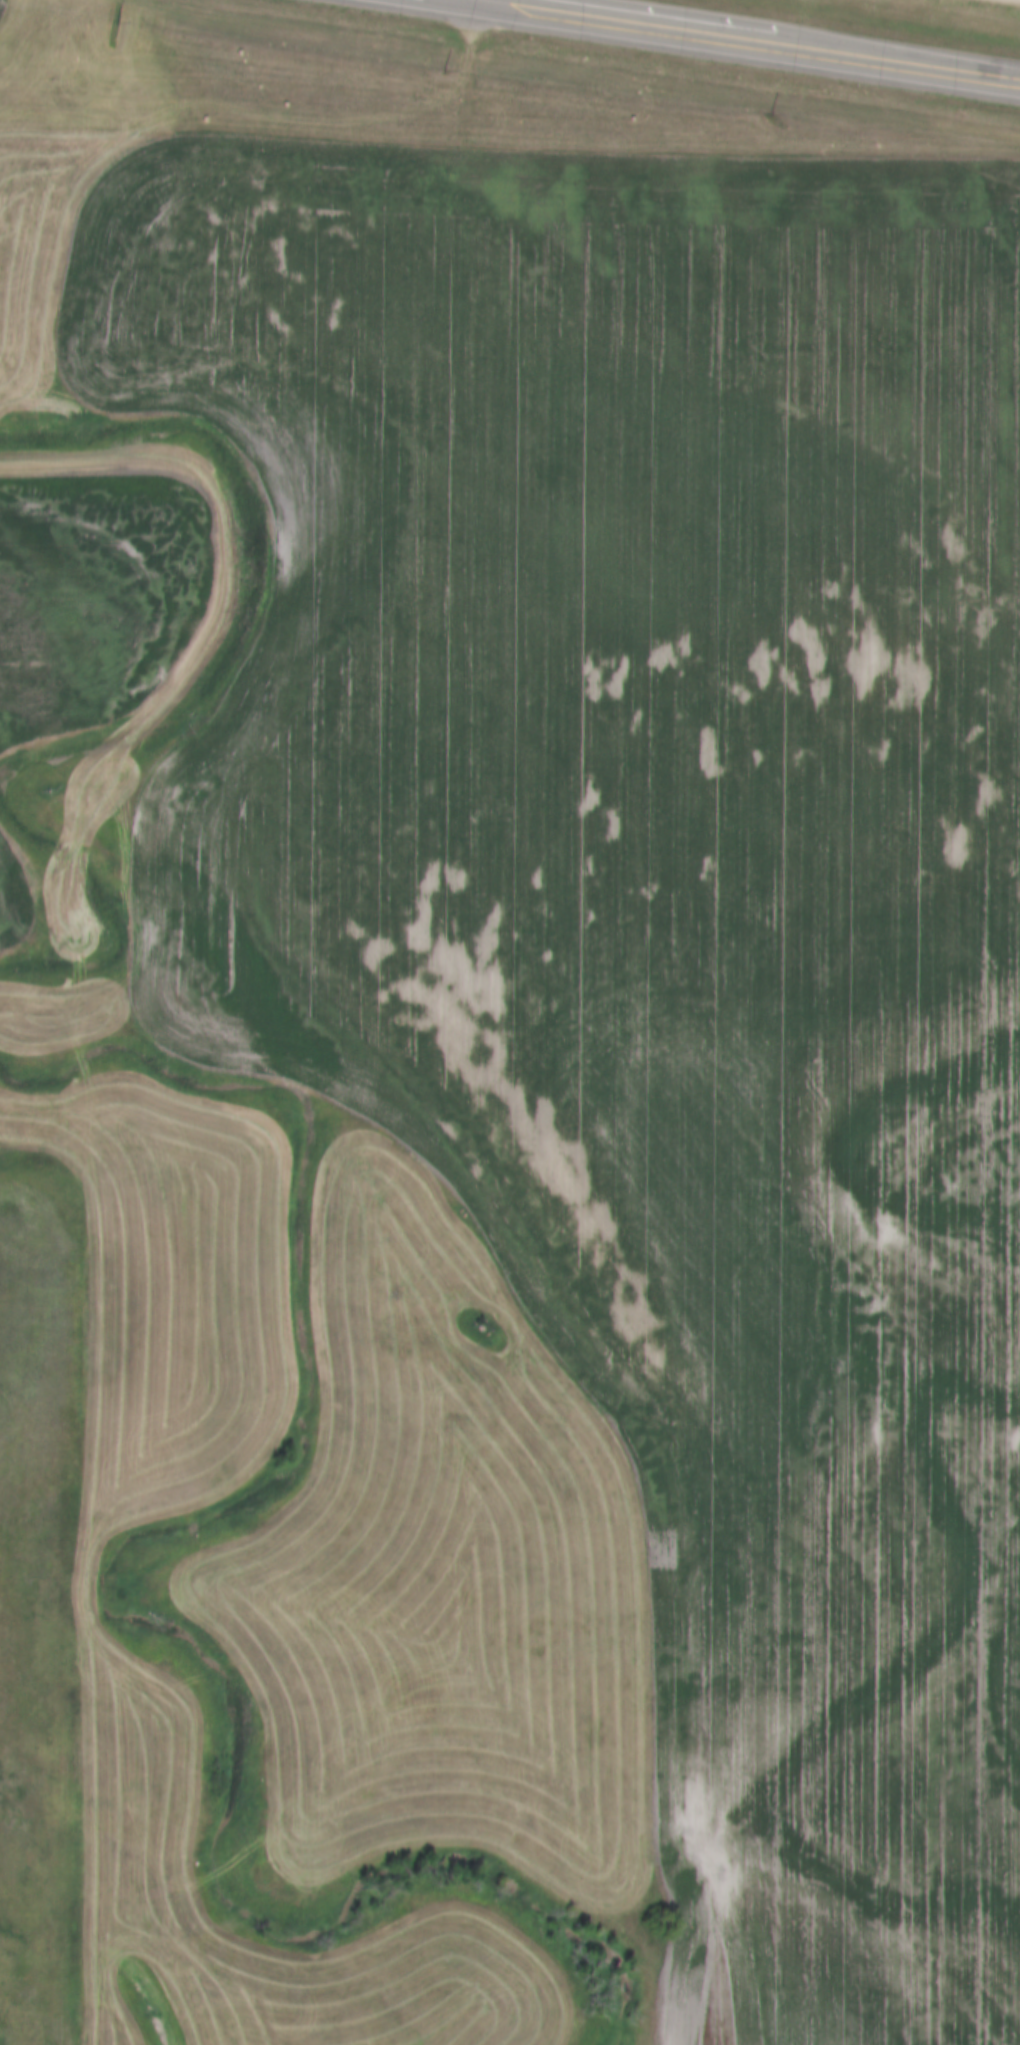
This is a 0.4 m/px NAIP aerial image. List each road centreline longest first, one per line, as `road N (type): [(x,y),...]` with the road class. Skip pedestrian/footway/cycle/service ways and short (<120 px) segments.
road 1 (primary): [(442,0),(1019,83)]

